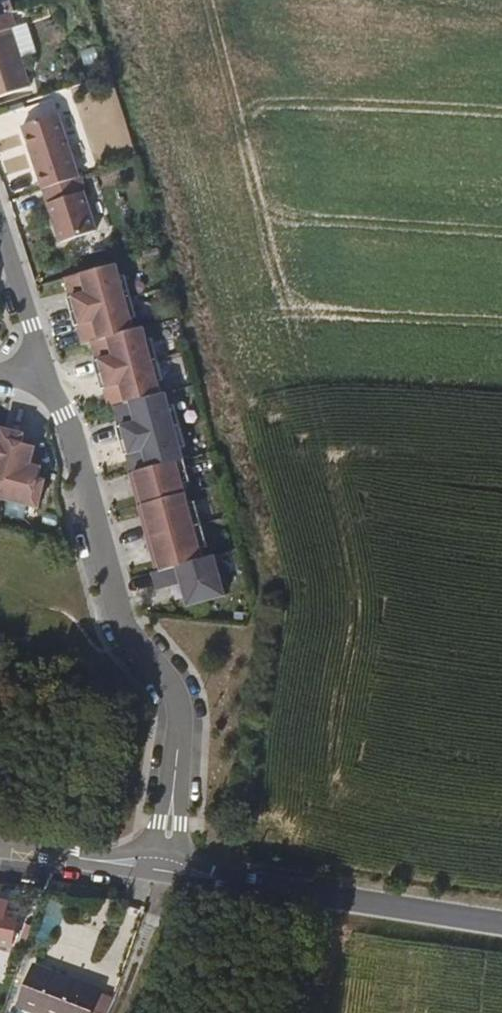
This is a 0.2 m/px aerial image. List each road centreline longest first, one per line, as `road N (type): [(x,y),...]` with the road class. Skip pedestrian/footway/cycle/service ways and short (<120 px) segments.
road 1 (residential): [(46,379),(65,412),(122,625),(166,668),(182,699),(161,869)]
road 2 (unclassified): [(161,869),(501,924)]
road 3 (unclassified): [(0,847),(161,869)]

